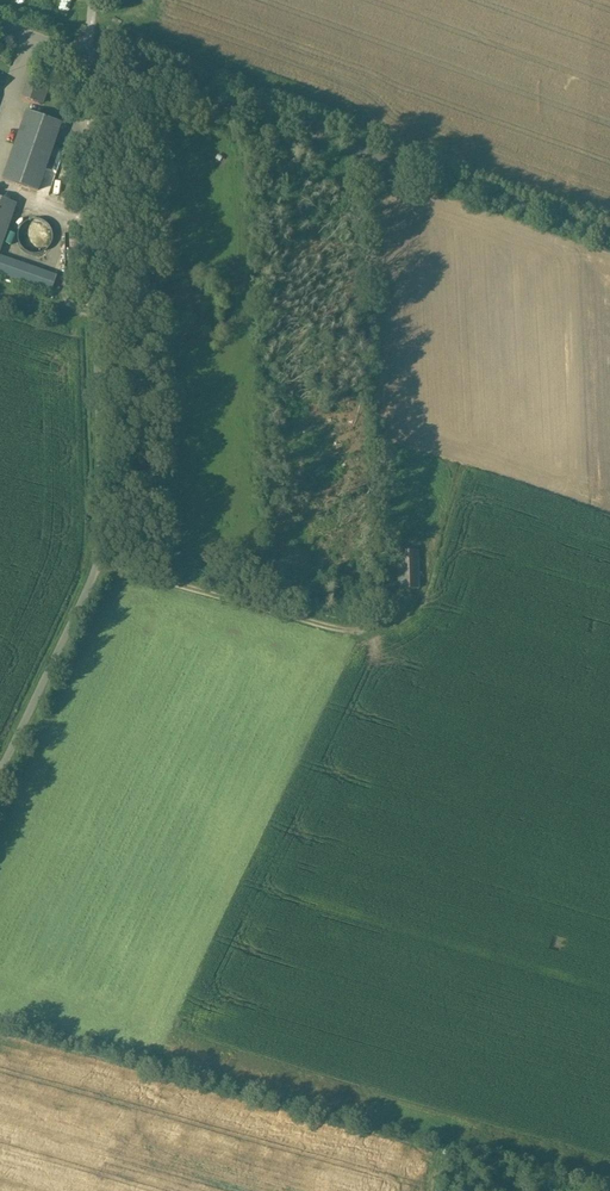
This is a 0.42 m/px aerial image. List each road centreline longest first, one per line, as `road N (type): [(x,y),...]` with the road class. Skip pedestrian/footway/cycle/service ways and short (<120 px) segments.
road 1 (unclassified): [(84,55),(98,562),(0,769)]
road 2 (unclassified): [(84,55),(609,237)]
road 3 (track): [(98,562),(368,631)]

